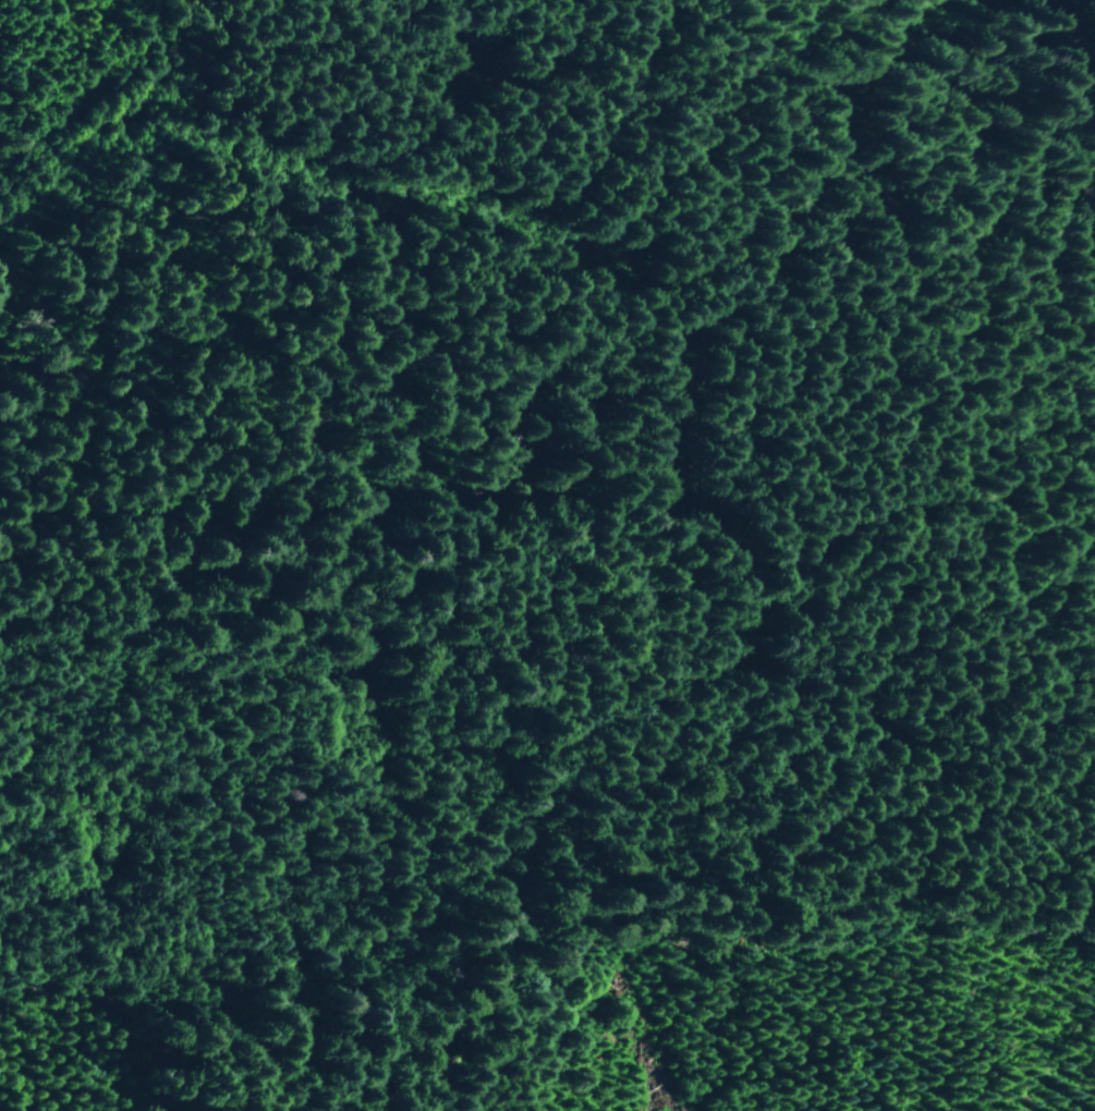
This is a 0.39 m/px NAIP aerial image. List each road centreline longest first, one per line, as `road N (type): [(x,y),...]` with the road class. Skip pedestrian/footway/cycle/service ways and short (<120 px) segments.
road 1 (track): [(0,288),(165,169),(221,155),(258,196),(525,232),(677,302)]

